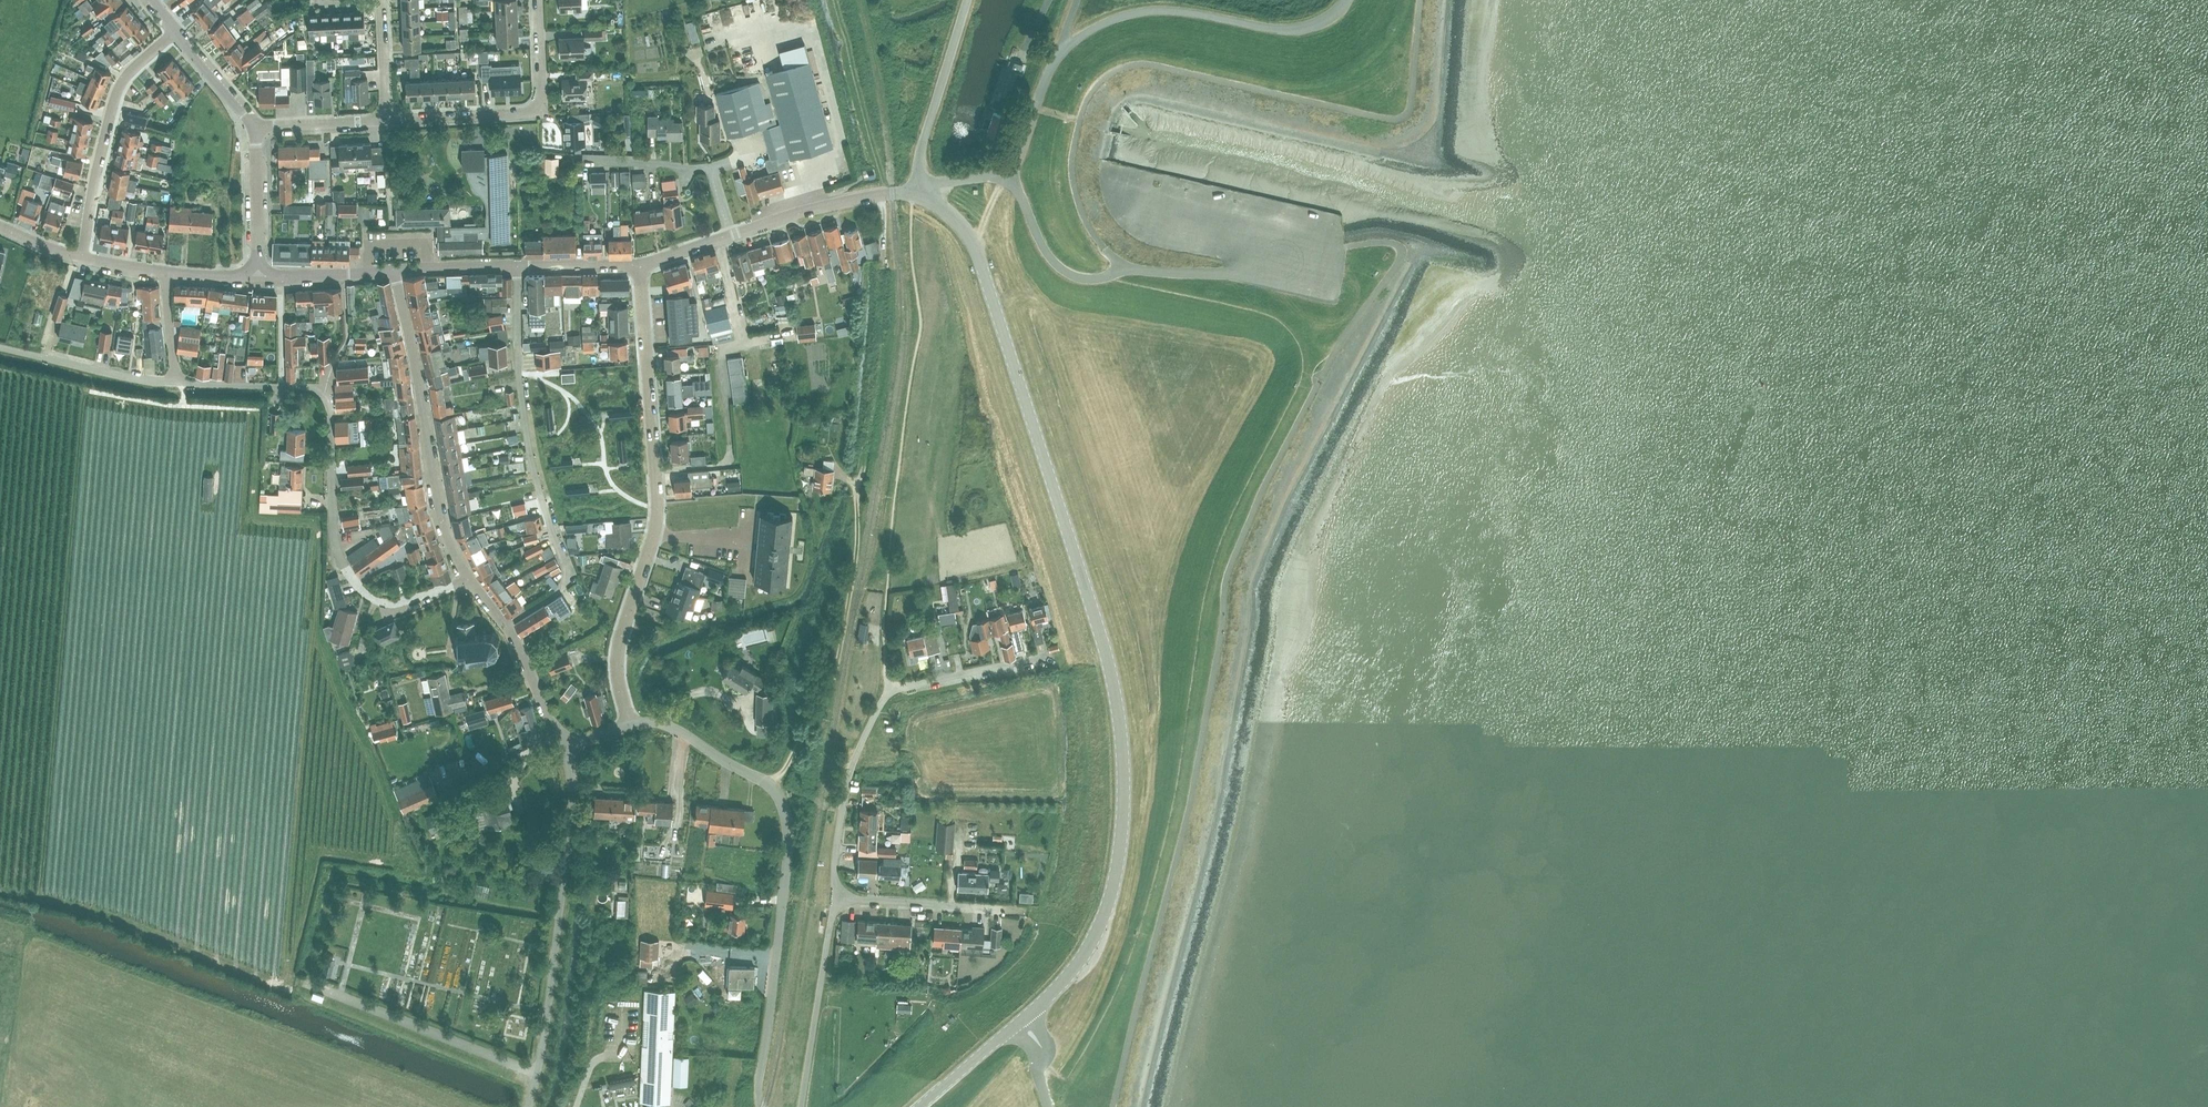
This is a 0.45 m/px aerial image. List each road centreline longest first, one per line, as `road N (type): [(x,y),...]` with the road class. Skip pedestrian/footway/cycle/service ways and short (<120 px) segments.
road 1 (track): [(1035,1076),(1063,1078),(1136,940),(1169,818),(1214,562),(1303,378),(1299,350),(1270,320),(1198,292),(1110,275)]
road 2 (tertiary): [(1017,1024),(1077,965),(1097,927),(1120,822),(1122,755),(1082,572),(974,244),(913,189)]
road 3 (unclassified): [(1026,132),(1060,54),(1092,28),(1162,11),(1301,30),(1330,18),(1346,0)]
road 4 (residential): [(1345,247),(1219,274),(1082,277),(1053,261),(1008,178)]
road 5 (residential): [(837,898),(850,774),(882,699),(892,689),(1049,654)]
road 6 (unclassified): [(528,1106),(570,830),(565,745)]
road 7 (residential): [(469,578),(401,601),(377,599),(356,584),(333,538),(327,402),(308,387),(282,388)]
road 8 (residential): [(760,1106),(789,813),(770,786)]
road 9 (residential): [(770,786),(837,670),(858,542),(857,488)]
road 10 (residential): [(469,578),(443,519),(394,271)]
road 11 (residential): [(507,625),(572,581),(529,459),(520,379)]
road 12 (residential): [(651,532),(658,508),(636,264)]
road 13 (residential): [(389,120),(531,113),(542,99),(538,0)]
road 14 (residential): [(84,257),(121,78),(174,33)]
road 15 (residential): [(801,1106),(837,898)]
road 16 (residential): [(627,727),(614,651),(651,532)]
road 17 (residential): [(730,235),(711,167),(585,163)]
road 18 (unclassified): [(913,189),(966,0)]
road 19 (tertiary): [(730,235),(913,189)]
road 20 (residential): [(1024,911),(837,898)]
road 21 (residential): [(175,383),(0,348)]
road 22 (residential): [(770,786),(682,733),(627,727)]
road 23 (tertiary): [(258,277),(255,126)]
road 24 (residential): [(255,126),(389,120)]
road 25 (residential): [(565,745),(507,625)]
road 26 (tertiary): [(921,1106),(1017,1024)]
road 27 (tertiary): [(394,271),(518,267)]
road 28 (tertiary): [(255,126),(174,33)]

